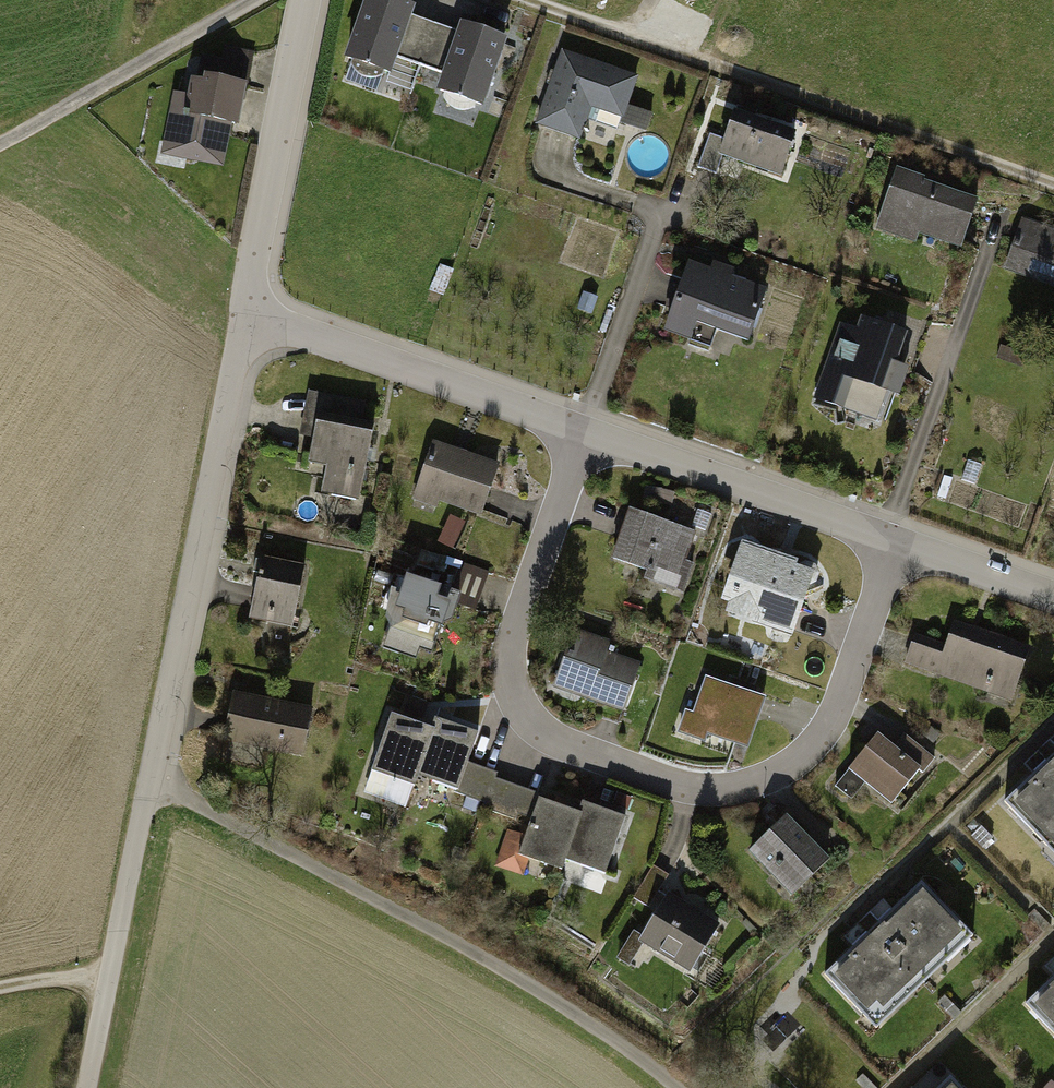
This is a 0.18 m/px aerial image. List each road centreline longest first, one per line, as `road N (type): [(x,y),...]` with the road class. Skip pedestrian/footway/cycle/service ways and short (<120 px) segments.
road 1 (residential): [(584,431),(514,634),(513,680),(545,732),(669,781),(743,785),(812,749),(840,705),(893,539)]
road 2 (tertiary): [(89,1087),(248,316)]
road 3 (track): [(677,1087),(471,951),(184,797),(148,786)]
road 4 (track): [(520,0),(1053,186)]
road 5 (residential): [(248,316),(584,431)]
road 6 (residential): [(584,431),(893,539)]
road 7 (tertiary): [(248,316),(303,0)]
road 8 (track): [(254,0),(0,142)]
road 9 (residential): [(893,539),(1053,597)]

